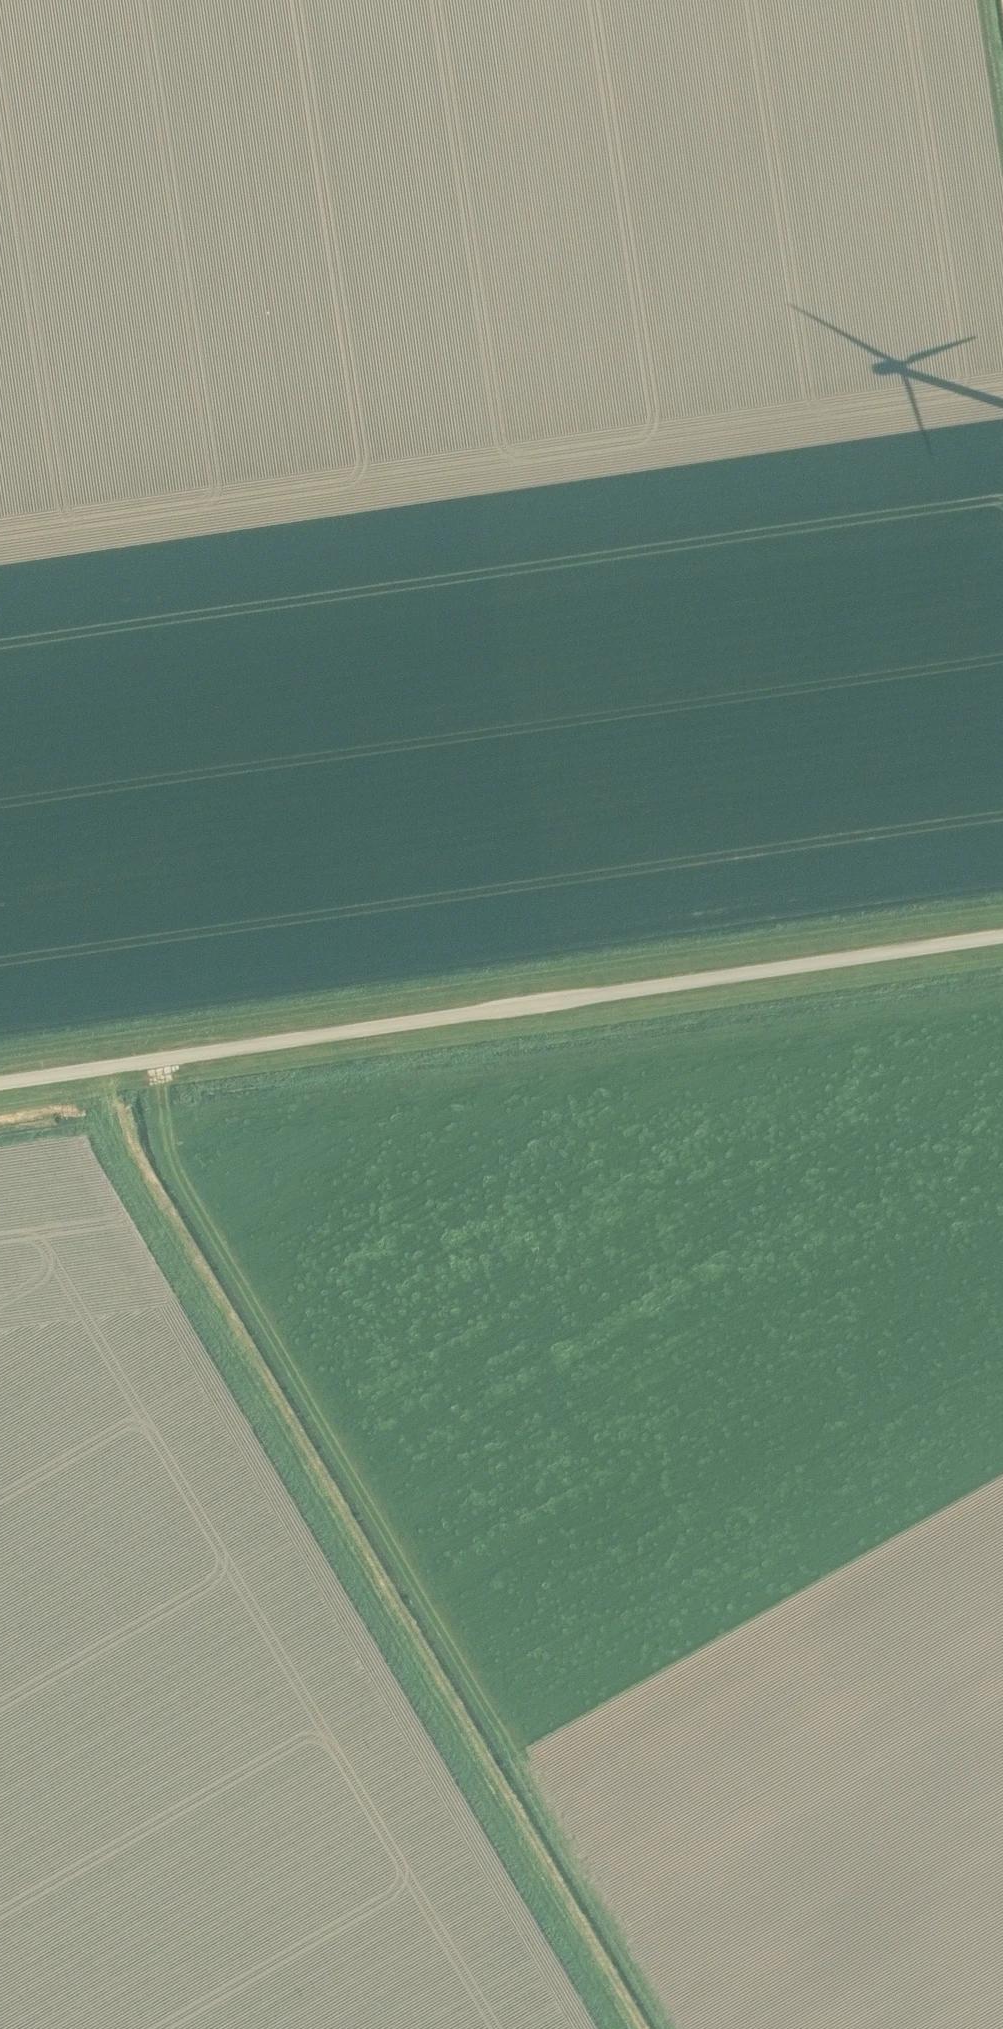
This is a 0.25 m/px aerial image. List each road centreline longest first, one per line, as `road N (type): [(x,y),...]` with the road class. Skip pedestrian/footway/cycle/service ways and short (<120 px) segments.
road 1 (unclassified): [(0,1078),(1002,931)]

